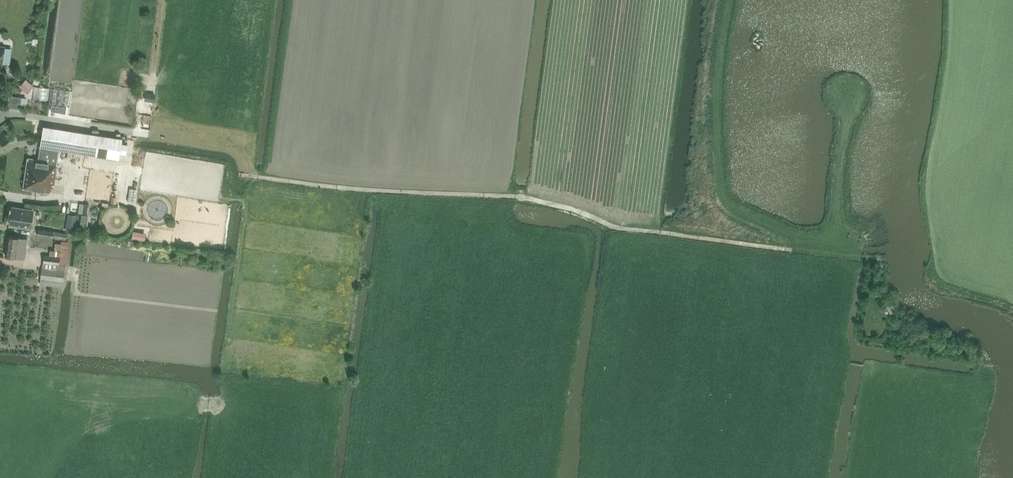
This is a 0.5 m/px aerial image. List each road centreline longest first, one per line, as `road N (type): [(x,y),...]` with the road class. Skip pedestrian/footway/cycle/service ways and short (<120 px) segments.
road 1 (track): [(245,174),(521,197),(609,225),(798,252)]
road 2 (track): [(798,252),(796,238),(732,205),(721,185),(714,76),(729,0)]
road 3 (track): [(864,366),(971,380),(979,390),(964,477)]
road 4 (track): [(798,252),(836,258),(847,295),(842,358),(848,363)]

